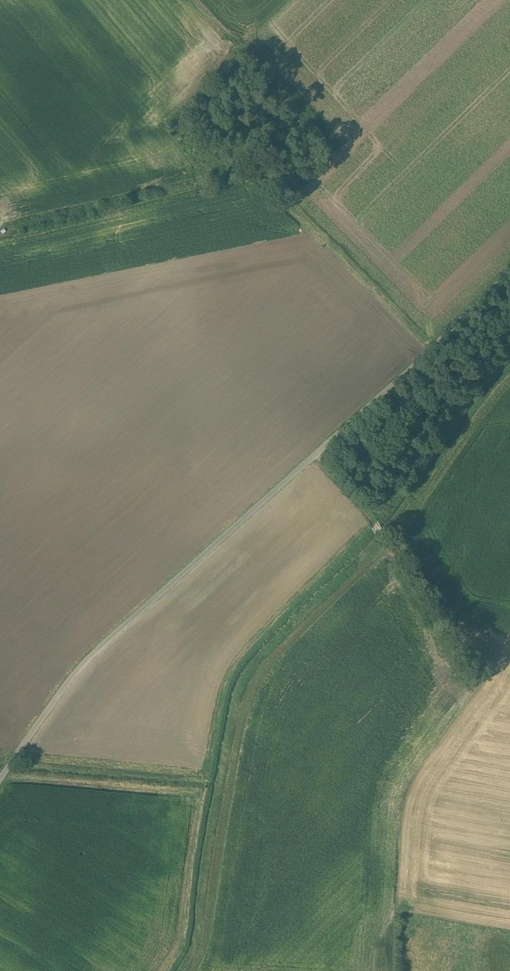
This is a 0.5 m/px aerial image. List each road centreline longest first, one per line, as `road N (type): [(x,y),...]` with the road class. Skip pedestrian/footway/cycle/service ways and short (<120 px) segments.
road 1 (unclassified): [(0,780),(90,659),(509,270)]

